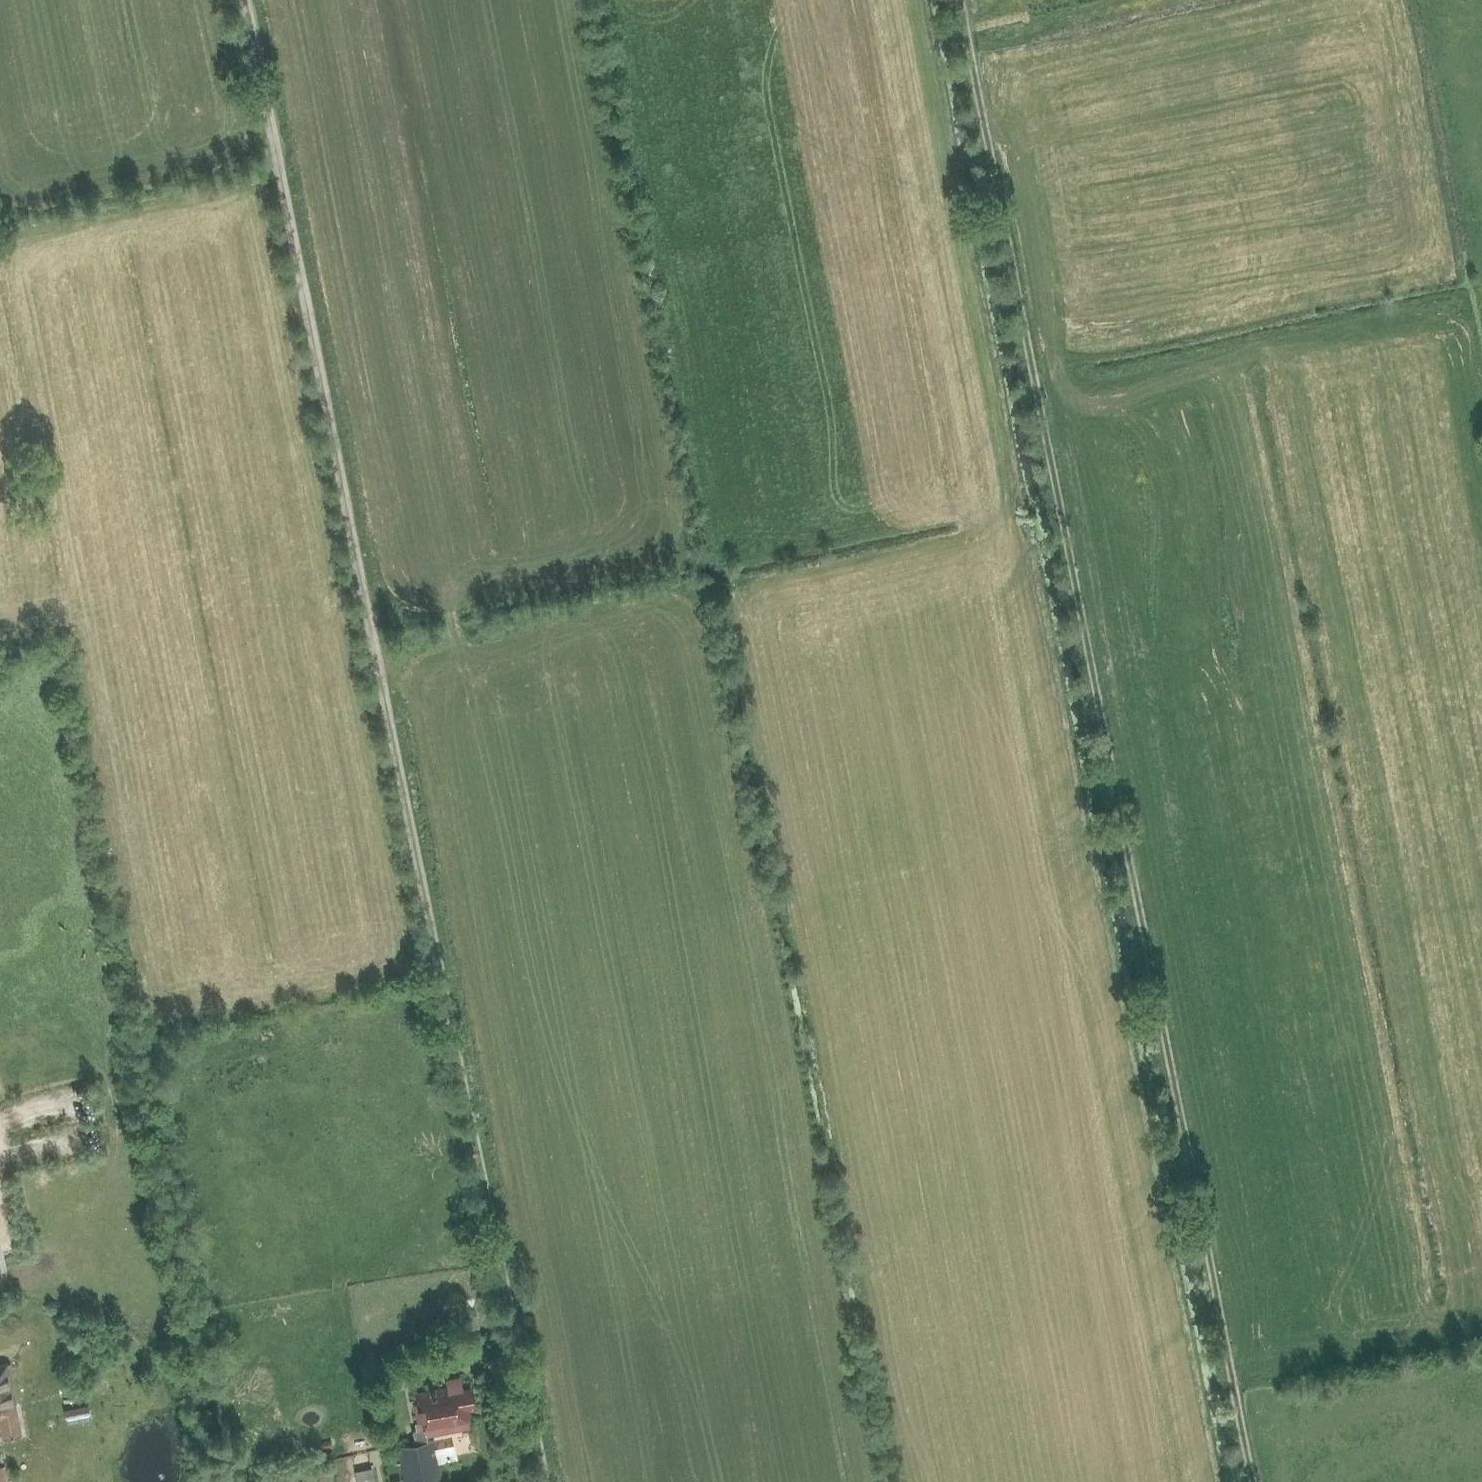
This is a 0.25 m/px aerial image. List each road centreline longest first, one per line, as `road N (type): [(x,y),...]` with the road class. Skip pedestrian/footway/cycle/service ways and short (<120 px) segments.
road 1 (track): [(243,0),(540,1481)]
road 2 (track): [(954,0),(1246,1481)]

